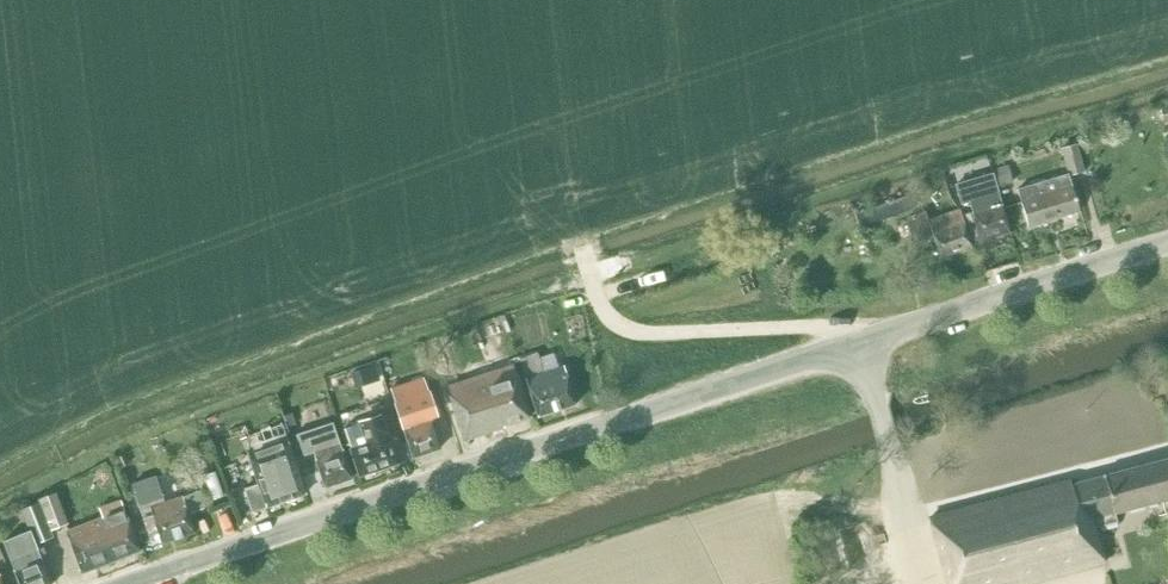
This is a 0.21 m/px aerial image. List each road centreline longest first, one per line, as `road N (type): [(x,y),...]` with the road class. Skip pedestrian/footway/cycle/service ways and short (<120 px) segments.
road 1 (tertiary): [(132,583),(1167,242)]

